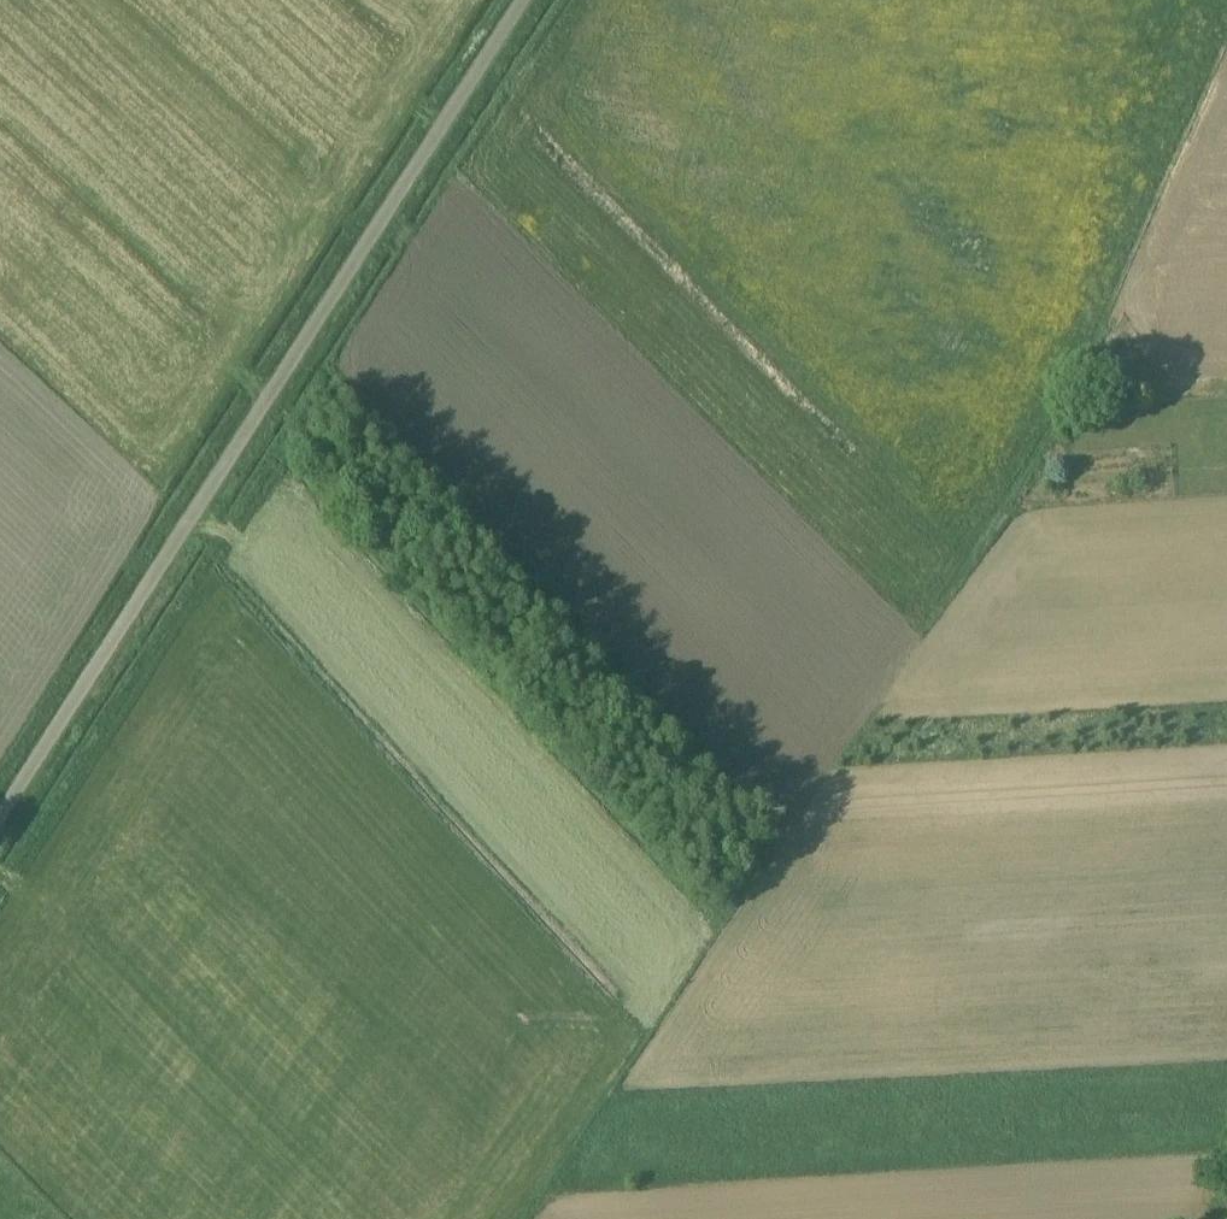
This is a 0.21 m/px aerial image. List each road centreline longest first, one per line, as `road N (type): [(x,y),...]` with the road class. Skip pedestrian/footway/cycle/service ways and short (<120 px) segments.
road 1 (unclassified): [(0,806),(518,0)]

